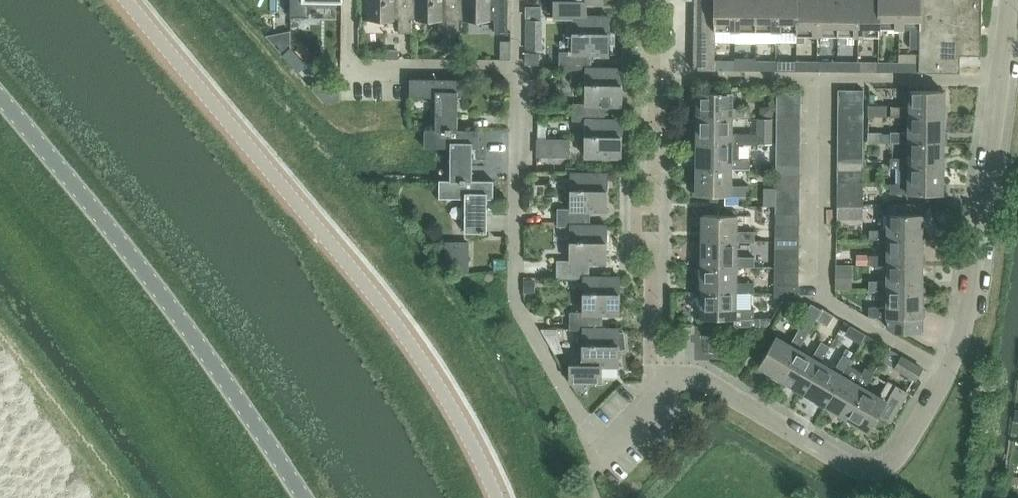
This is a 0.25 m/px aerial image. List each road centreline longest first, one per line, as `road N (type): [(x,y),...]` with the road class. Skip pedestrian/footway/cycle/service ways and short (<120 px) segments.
road 1 (residential): [(947,374),(899,455),(880,468),(850,464),(692,376),(667,384),(617,435),(599,441),(525,322),(520,299),(519,0)]
road 2 (tertiary): [(498,497),(462,422),(388,312),(128,0)]
road 3 (tertiary): [(306,497),(211,355),(0,95)]
road 4 (residential): [(947,374),(975,287),(1009,0)]

